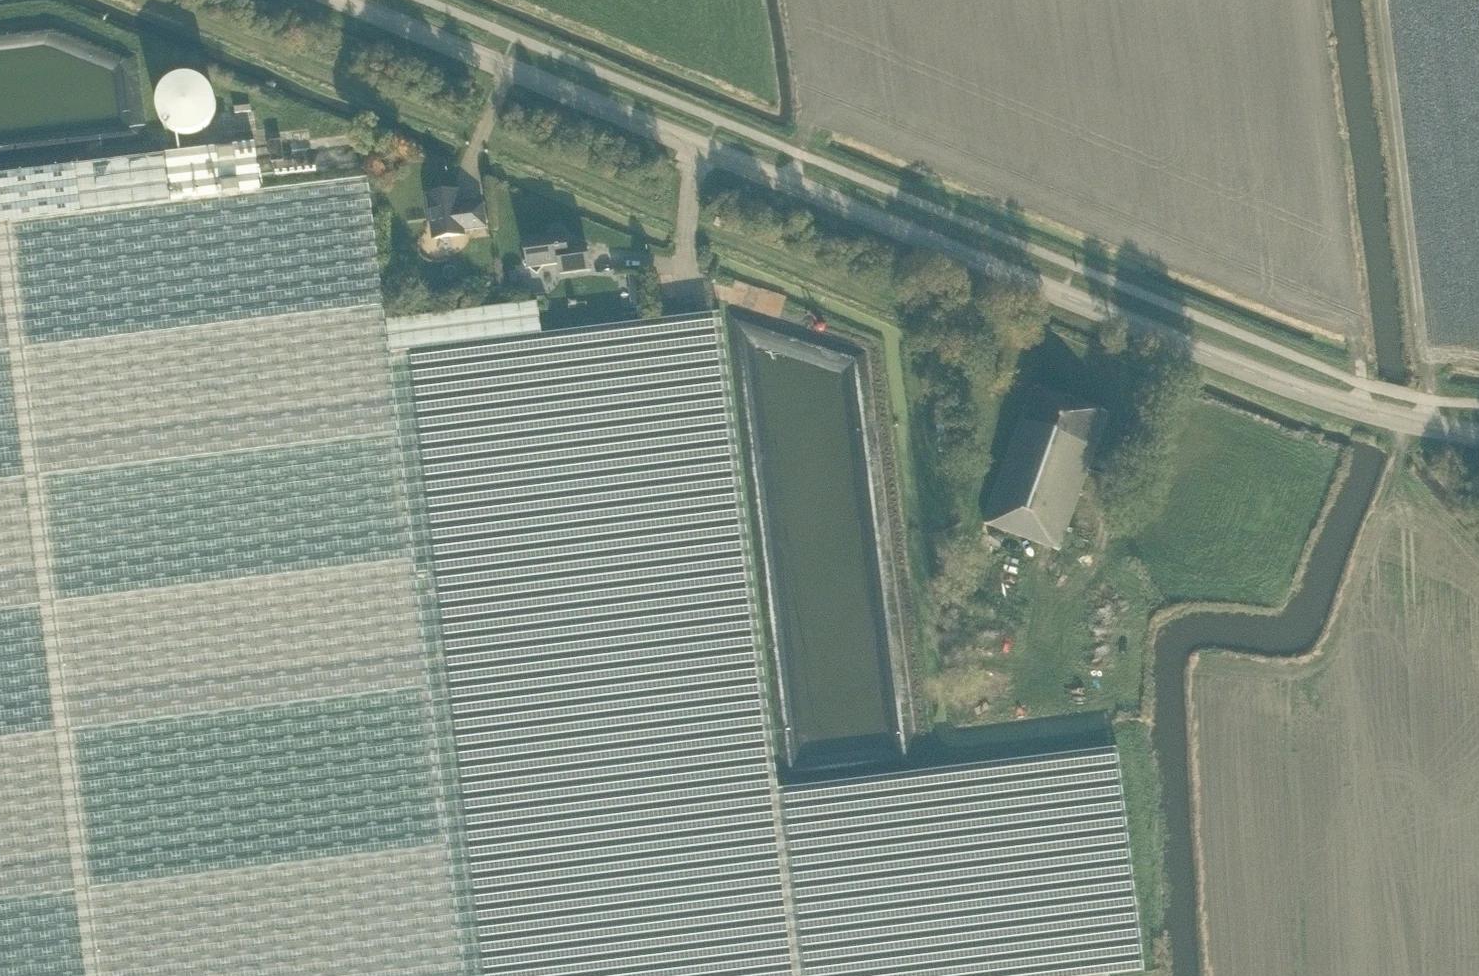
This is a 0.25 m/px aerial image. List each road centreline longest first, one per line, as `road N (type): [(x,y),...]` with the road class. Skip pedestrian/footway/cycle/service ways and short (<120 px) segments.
road 1 (secondary): [(1478,436),(1319,399),(341,0)]

